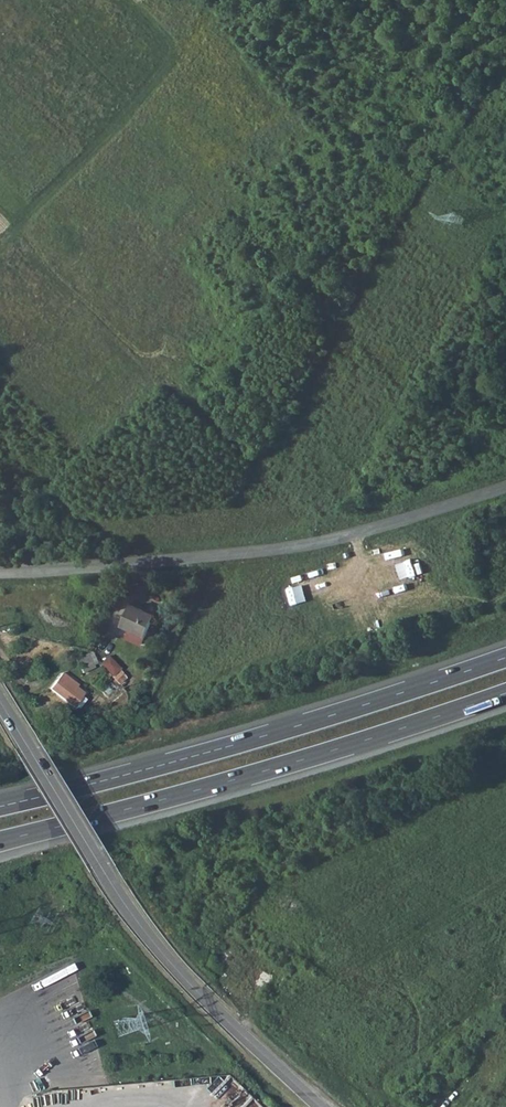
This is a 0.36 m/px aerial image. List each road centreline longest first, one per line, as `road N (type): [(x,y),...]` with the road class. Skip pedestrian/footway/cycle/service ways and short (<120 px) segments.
road 1 (trunk): [(505,658),(266,736),(0,807)]
road 2 (trunk): [(0,841),(242,777),(505,693)]
road 3 (residential): [(0,704),(144,934),(321,1106)]
road 4 (unclassified): [(0,572),(302,545),(505,487)]

